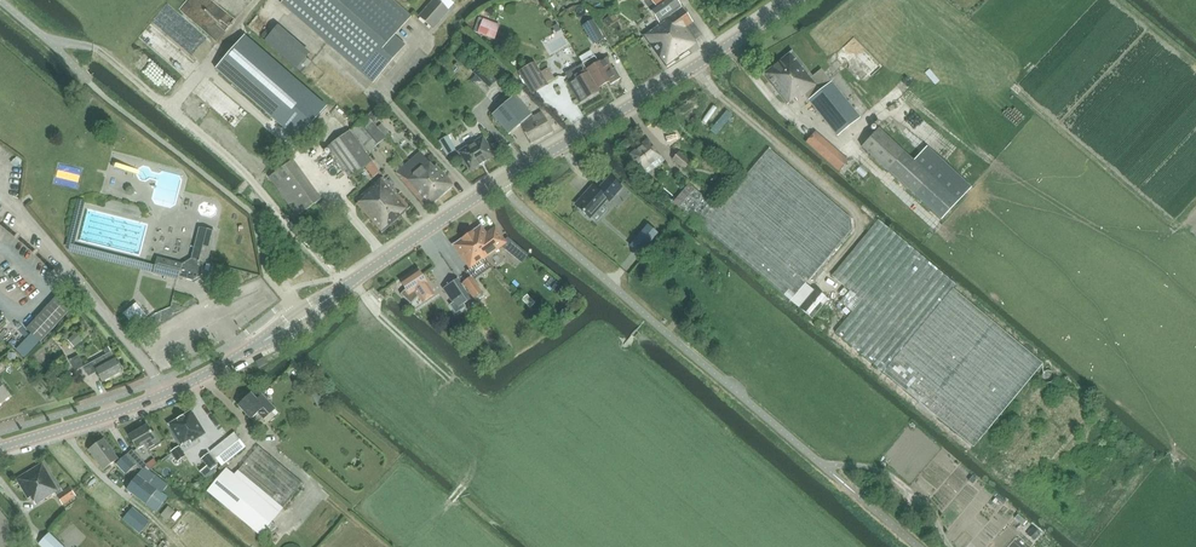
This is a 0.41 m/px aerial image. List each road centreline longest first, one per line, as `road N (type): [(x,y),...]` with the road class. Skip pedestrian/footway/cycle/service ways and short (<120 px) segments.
road 1 (track): [(451,381),(312,252),(253,180),(93,47)]
road 2 (unclassified): [(500,181),(825,467)]
road 3 (tertiary): [(500,181),(799,0)]
road 4 (tertiary): [(299,317),(164,394),(0,448)]
road 5 (tertiary): [(299,317),(500,181)]
road 6 (track): [(825,467),(870,468),(905,487),(950,546)]

